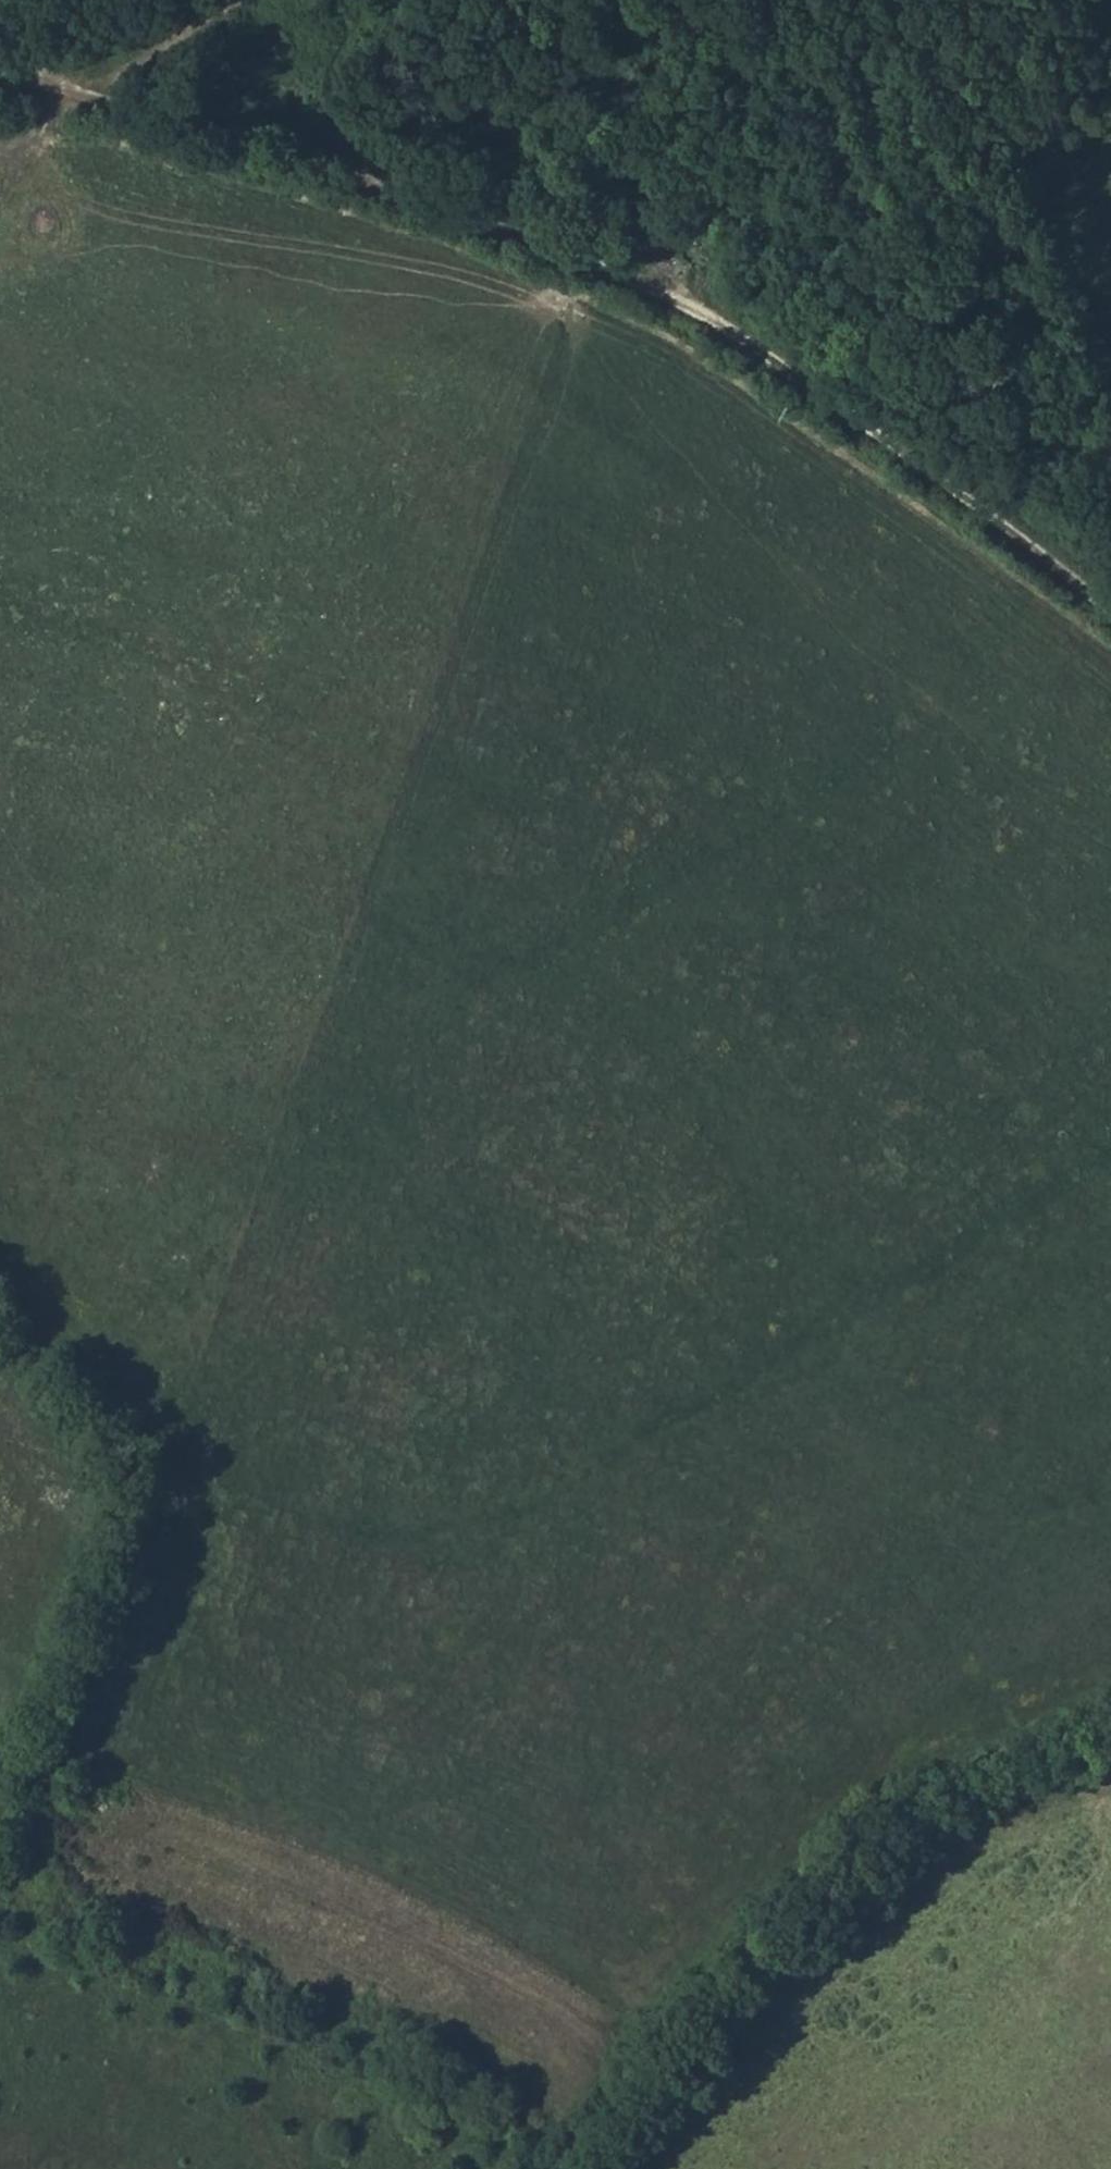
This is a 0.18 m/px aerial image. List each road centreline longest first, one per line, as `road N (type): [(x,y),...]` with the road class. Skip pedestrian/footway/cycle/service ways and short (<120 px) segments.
road 1 (track): [(0,79),(476,225),(669,302),(779,367),(1110,608)]
road 2 (track): [(1110,1708),(963,1769),(832,1880),(707,2009),(590,2168)]

